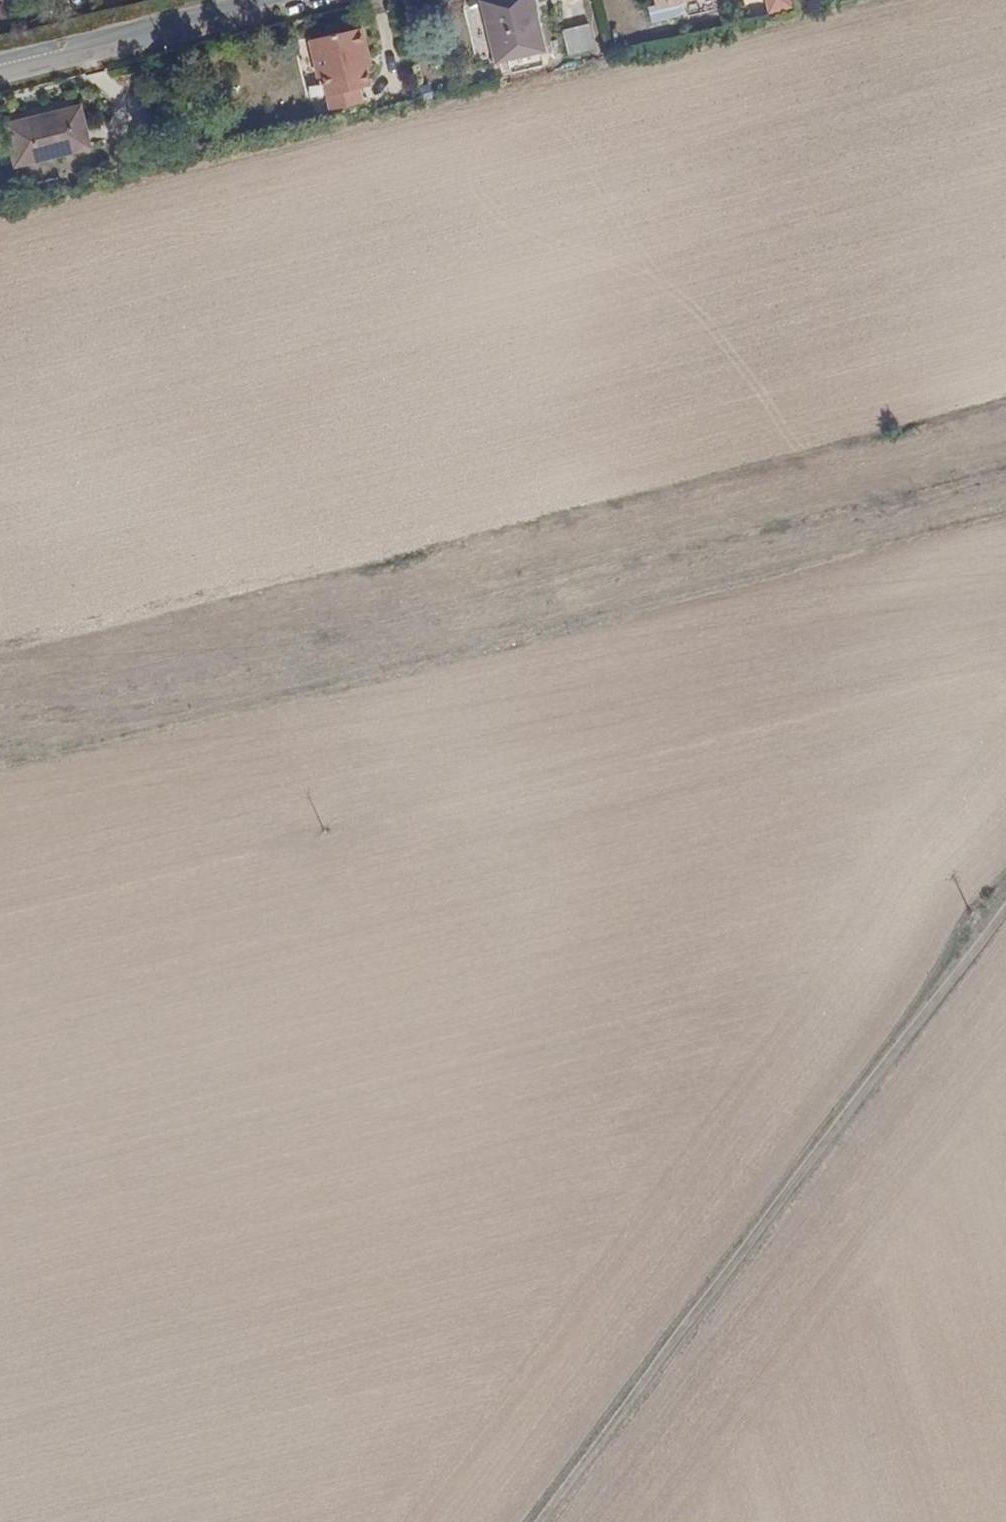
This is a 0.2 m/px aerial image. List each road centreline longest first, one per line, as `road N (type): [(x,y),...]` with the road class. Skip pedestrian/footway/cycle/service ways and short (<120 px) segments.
road 1 (track): [(1005,879),(535,1521)]
road 2 (residential): [(0,67),(279,0)]

